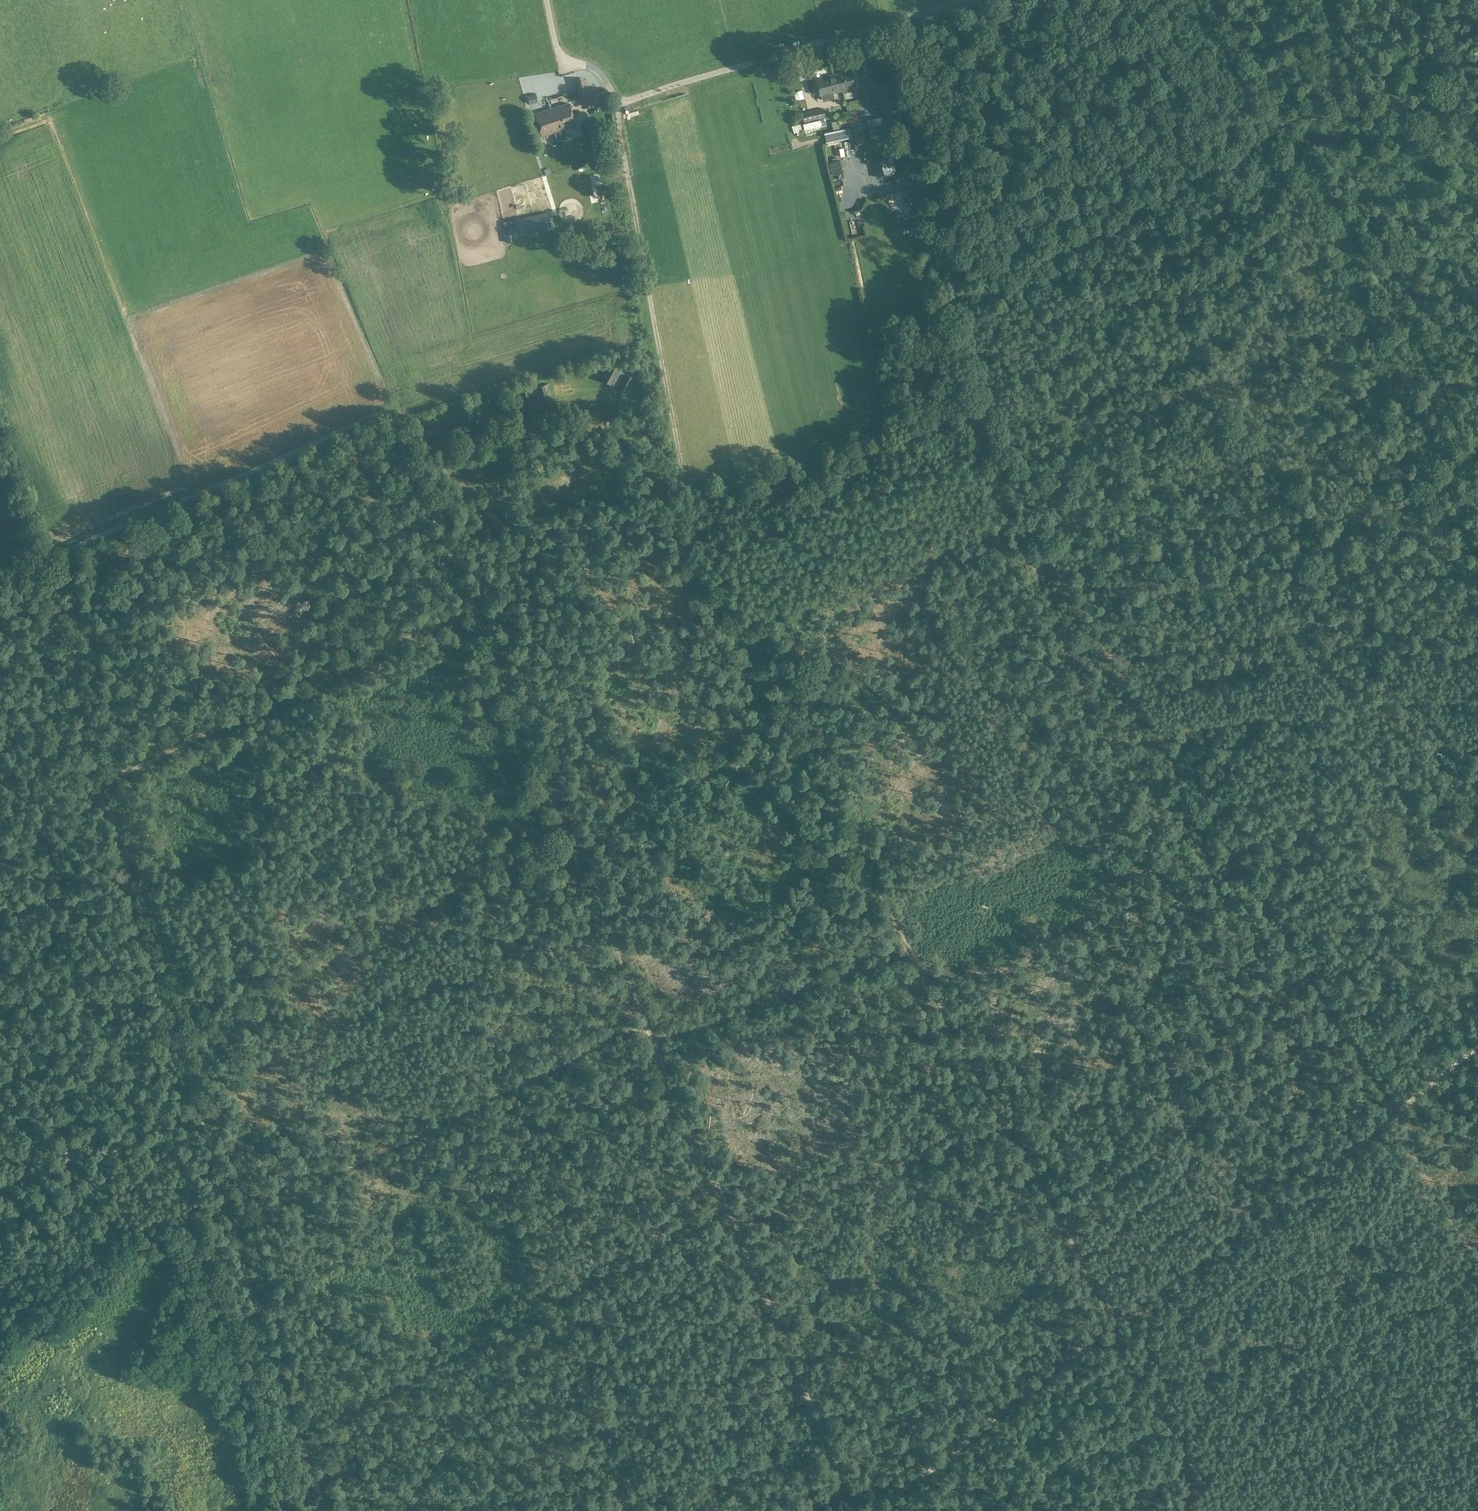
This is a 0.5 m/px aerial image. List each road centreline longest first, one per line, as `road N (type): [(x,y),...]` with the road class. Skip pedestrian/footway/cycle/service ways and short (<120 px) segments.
road 1 (track): [(1194,1510),(1186,1443),(1121,1352),(1116,1318),(686,535),(683,464),(617,104)]
road 2 (track): [(456,569),(853,1510)]
road 3 (track): [(324,1510),(271,1369),(234,1215),(38,562)]
road 4 (track): [(975,402),(1020,516),(1396,1112)]
road 5 (track): [(1477,1047),(1163,1303),(1116,1318),(880,1510)]
road 6 (track): [(970,0),(617,104),(602,73),(559,51),(547,0)]
road 7 (track): [(102,780),(474,609)]
road 8 (track): [(1390,1120),(1477,1255)]
road 9 (track): [(38,562),(0,436)]

